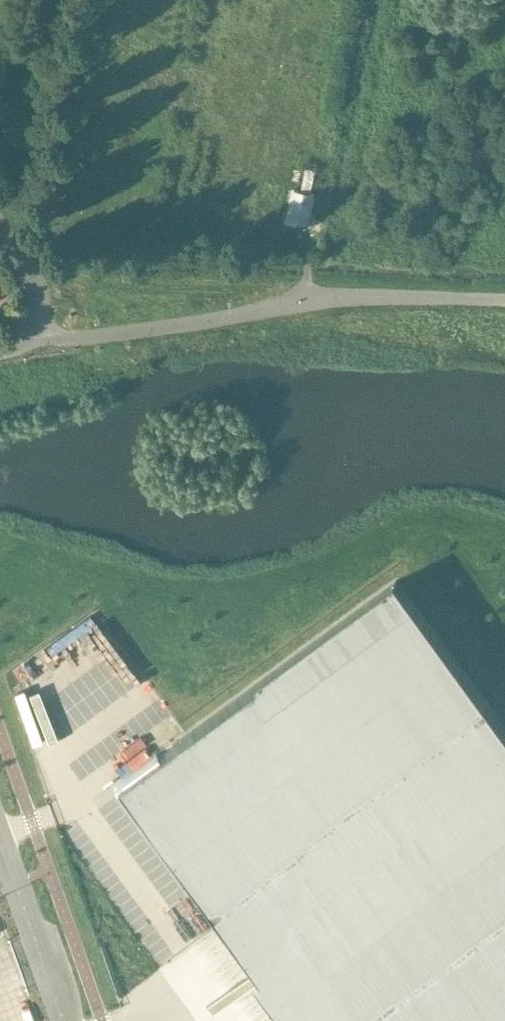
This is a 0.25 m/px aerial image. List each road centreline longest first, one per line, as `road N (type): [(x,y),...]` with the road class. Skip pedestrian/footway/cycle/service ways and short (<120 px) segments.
road 1 (tertiary): [(63,1020),(0,843)]

